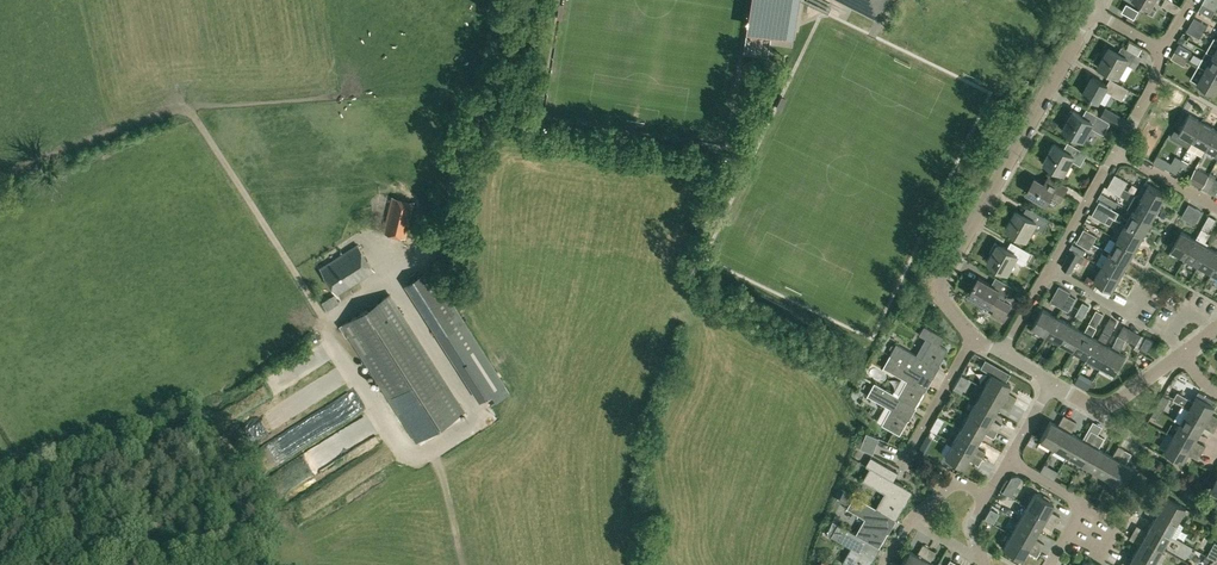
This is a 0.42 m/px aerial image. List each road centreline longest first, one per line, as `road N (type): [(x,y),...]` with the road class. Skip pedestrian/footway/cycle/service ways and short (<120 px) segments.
road 1 (residential): [(976,338),(941,298),(941,279),(1095,8)]
road 2 (residential): [(902,465),(976,338)]
road 3 (residential): [(1049,269),(1117,152)]
road 4 (residential): [(1145,295),(1134,316),(1049,269)]

